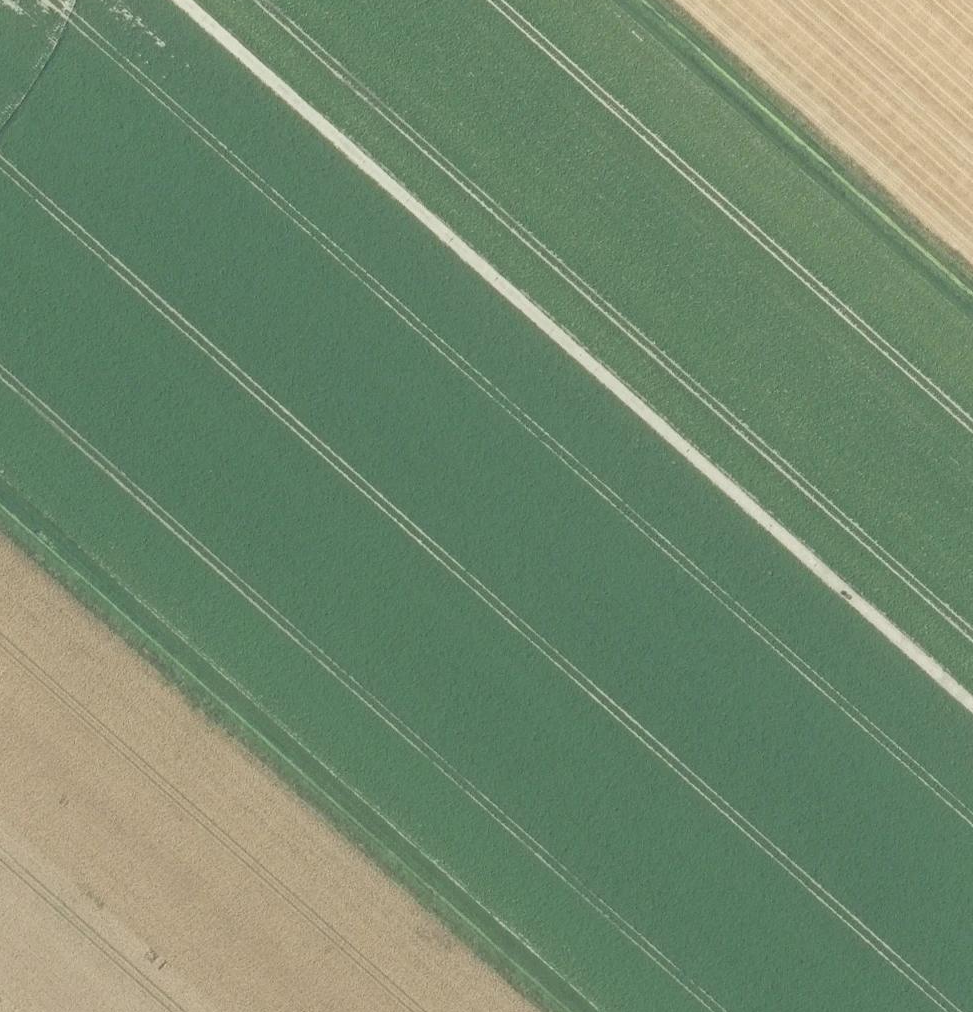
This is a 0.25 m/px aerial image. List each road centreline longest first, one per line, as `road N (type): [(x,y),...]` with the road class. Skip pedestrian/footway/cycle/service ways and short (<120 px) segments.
road 1 (track): [(972,703),(182,0)]

